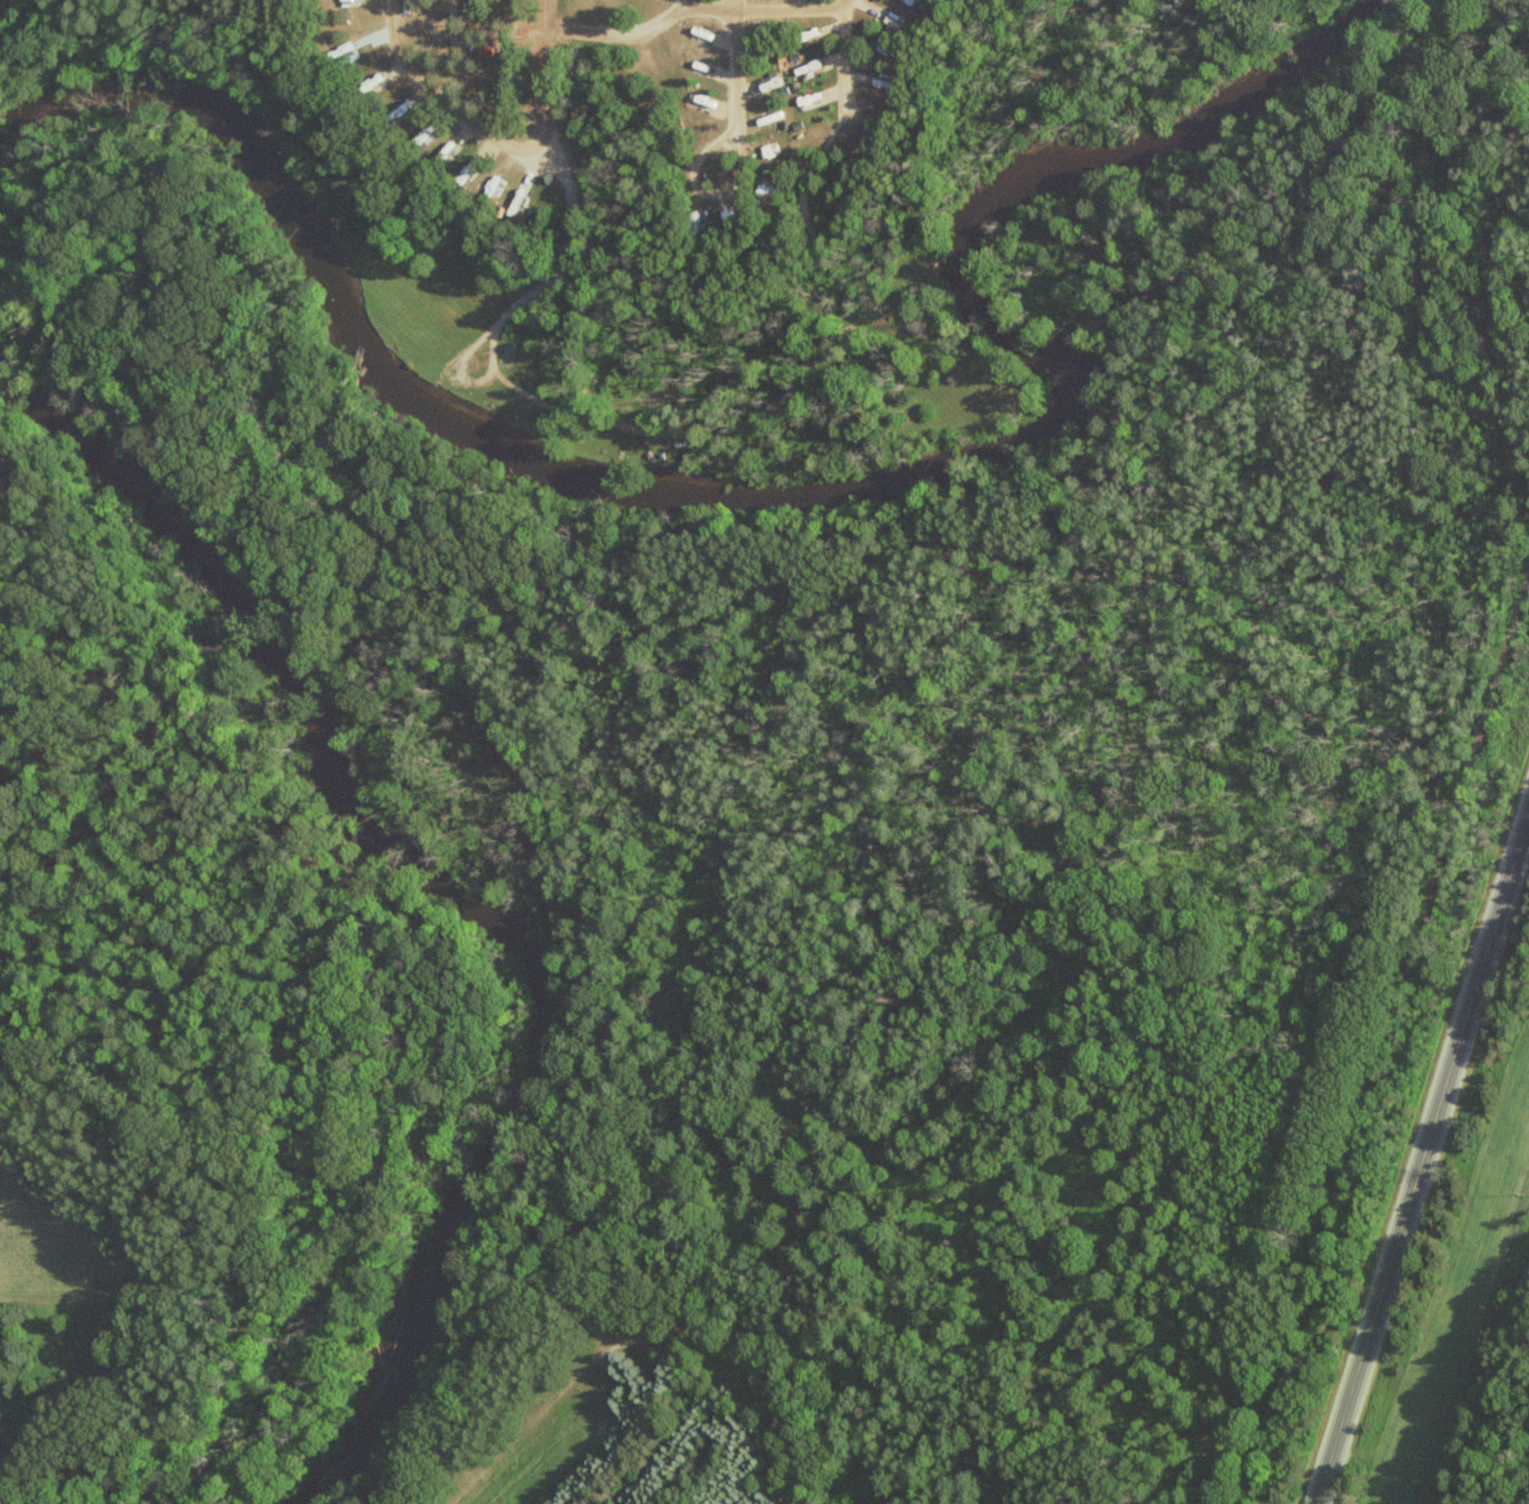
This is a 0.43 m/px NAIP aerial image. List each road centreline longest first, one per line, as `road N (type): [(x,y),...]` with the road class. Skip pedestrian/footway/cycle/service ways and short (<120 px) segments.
road 1 (tertiary): [(1318,1503),(1528,817)]

